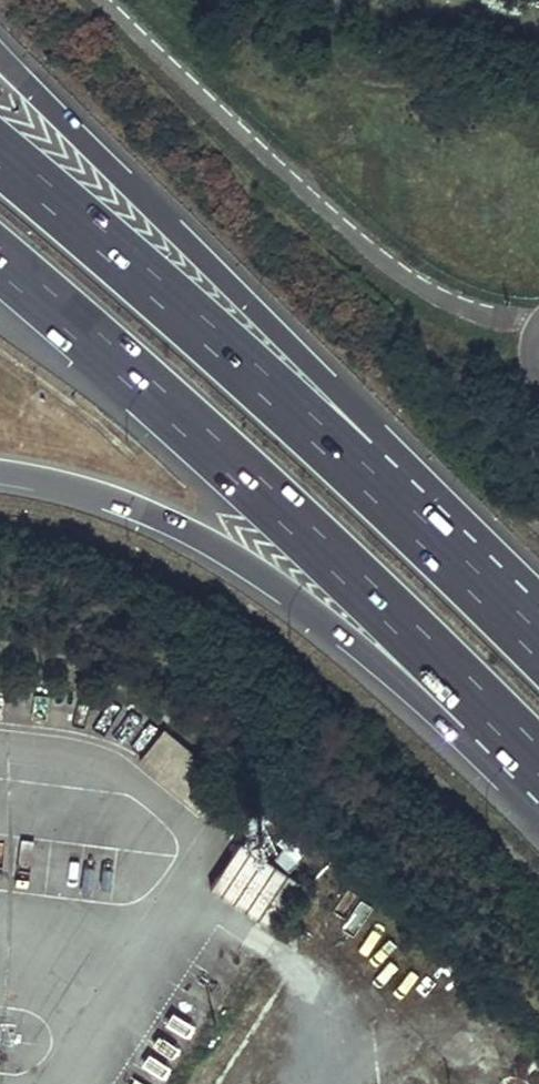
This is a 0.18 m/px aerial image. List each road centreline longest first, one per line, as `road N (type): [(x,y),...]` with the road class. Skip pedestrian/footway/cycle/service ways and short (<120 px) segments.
road 1 (motorway): [(0,267),(323,554),(538,768)]
road 2 (motorway): [(456,567),(384,443),(0,53)]
road 3 (motorway): [(0,474),(160,518),(253,573),(344,638),(538,806)]
road 4 (motorway): [(456,567),(197,327),(0,159)]

